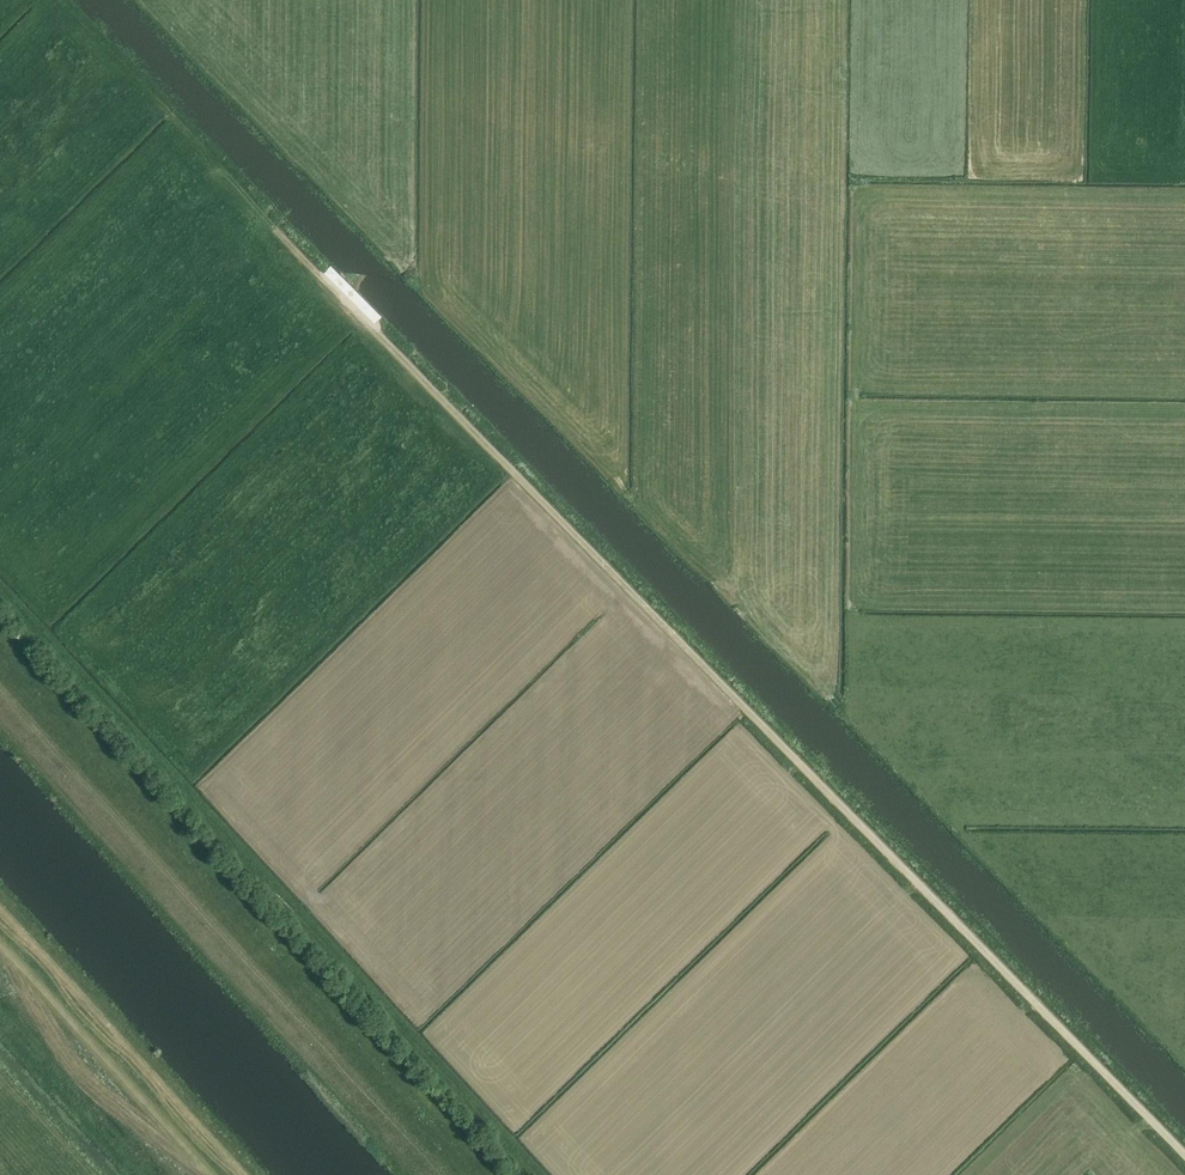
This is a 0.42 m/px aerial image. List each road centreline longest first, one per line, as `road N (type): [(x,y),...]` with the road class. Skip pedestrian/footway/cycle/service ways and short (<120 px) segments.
road 1 (unclassified): [(1184,1154),(281,234)]

